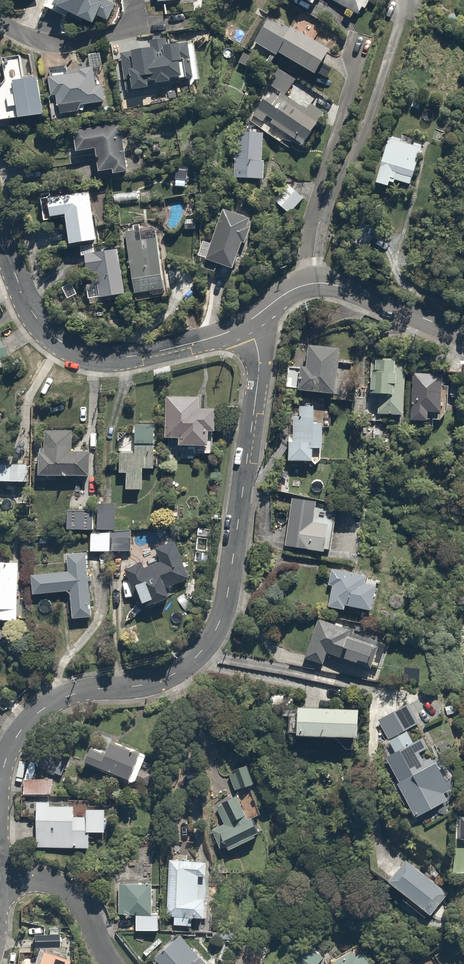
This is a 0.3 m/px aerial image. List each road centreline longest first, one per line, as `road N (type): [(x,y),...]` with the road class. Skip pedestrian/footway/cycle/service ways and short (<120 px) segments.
road 1 (residential): [(19,733),(67,699),(161,682),(195,658),(215,631),(256,386),(245,326)]
road 2 (tertiary): [(0,241),(29,313),(82,356),(136,359),(245,326)]
road 3 (tertiary): [(245,326),(290,293),(319,287),(463,339)]
road 4 (residential): [(0,21),(47,47),(124,30),(134,21),(133,0)]
road 5 (residential): [(0,878),(47,886),(73,902),(106,963)]

